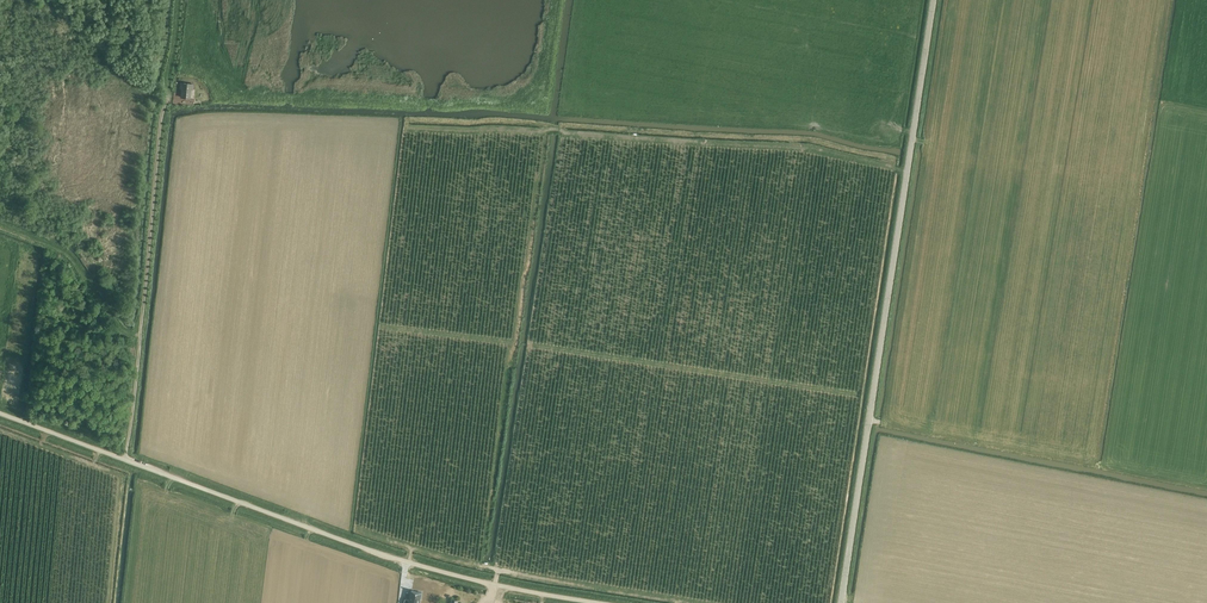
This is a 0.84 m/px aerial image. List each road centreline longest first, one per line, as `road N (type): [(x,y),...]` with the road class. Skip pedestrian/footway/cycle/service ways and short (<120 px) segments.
road 1 (unclassified): [(595,602),(366,549),(0,413)]
road 2 (tertiary): [(841,602),(933,0)]

